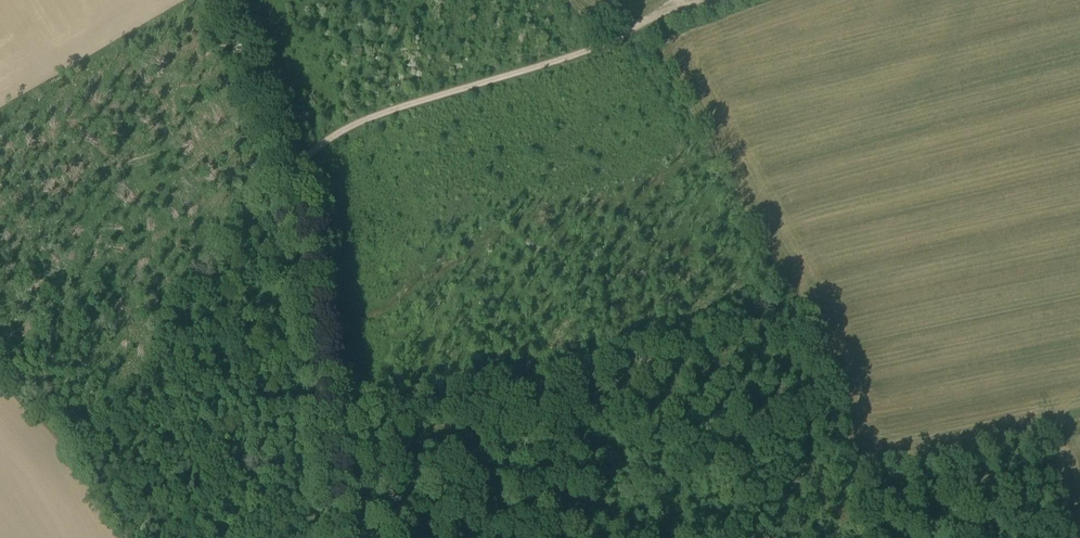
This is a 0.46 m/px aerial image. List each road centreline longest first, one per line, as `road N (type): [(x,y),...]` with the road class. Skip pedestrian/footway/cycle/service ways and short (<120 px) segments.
road 1 (track): [(340,537),(292,181),(218,0)]
road 2 (track): [(289,168),(378,114),(582,52)]

